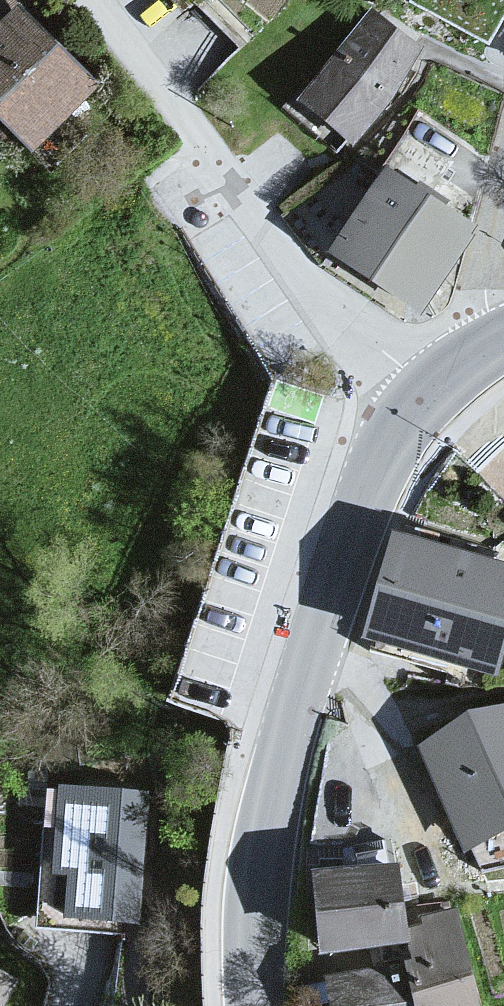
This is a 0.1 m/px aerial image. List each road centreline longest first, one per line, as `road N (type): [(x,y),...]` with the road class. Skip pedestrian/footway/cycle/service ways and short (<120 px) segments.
road 1 (tertiary): [(257,1005),(258,900),(279,776),(382,463),(424,395)]
road 2 (residential): [(424,395),(304,278),(95,0)]
road 3 (residential): [(503,339),(482,278),(503,175)]

